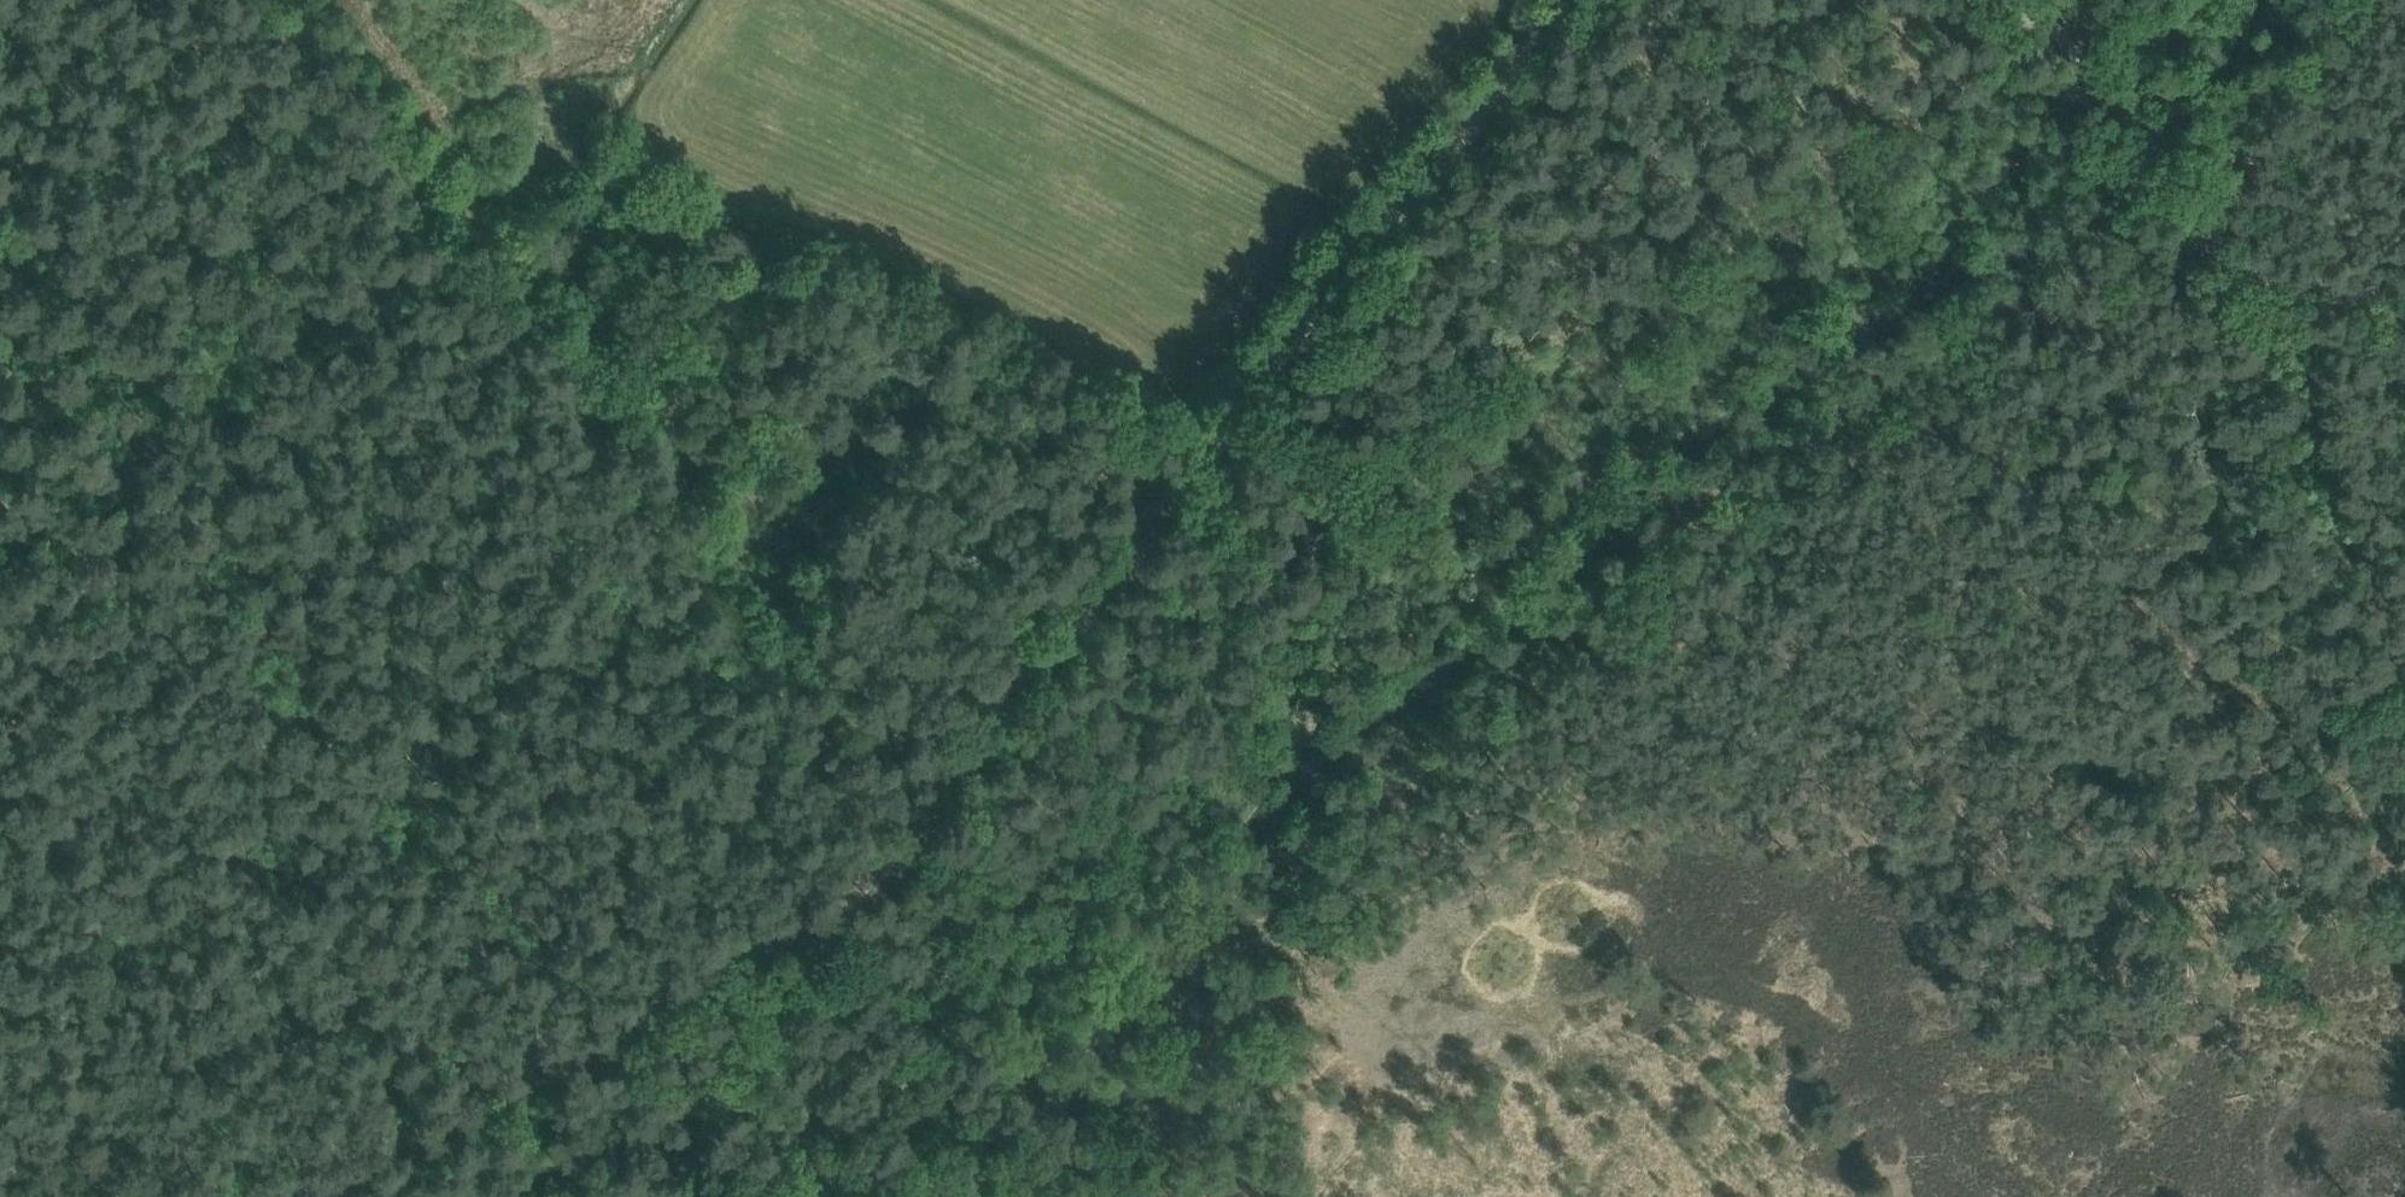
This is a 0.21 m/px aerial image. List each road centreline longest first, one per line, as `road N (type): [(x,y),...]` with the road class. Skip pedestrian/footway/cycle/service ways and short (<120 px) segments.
road 1 (track): [(1560,0),(1241,418),(921,802),(838,887)]
road 2 (track): [(838,887),(265,1196)]
road 3 (track): [(2404,278),(2304,265),(2055,0)]

